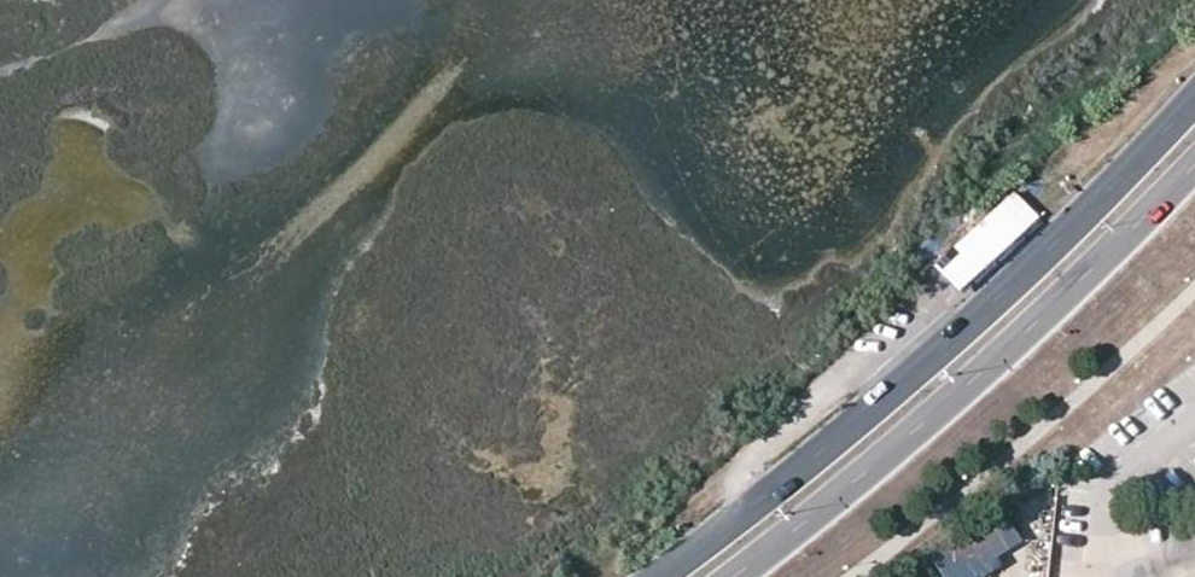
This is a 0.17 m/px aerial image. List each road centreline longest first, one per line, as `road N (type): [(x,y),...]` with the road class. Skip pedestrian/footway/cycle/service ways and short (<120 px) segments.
road 1 (primary): [(1194,95),(973,318),(660,576)]
road 2 (primary): [(728,576),(1008,346),(1194,162)]

